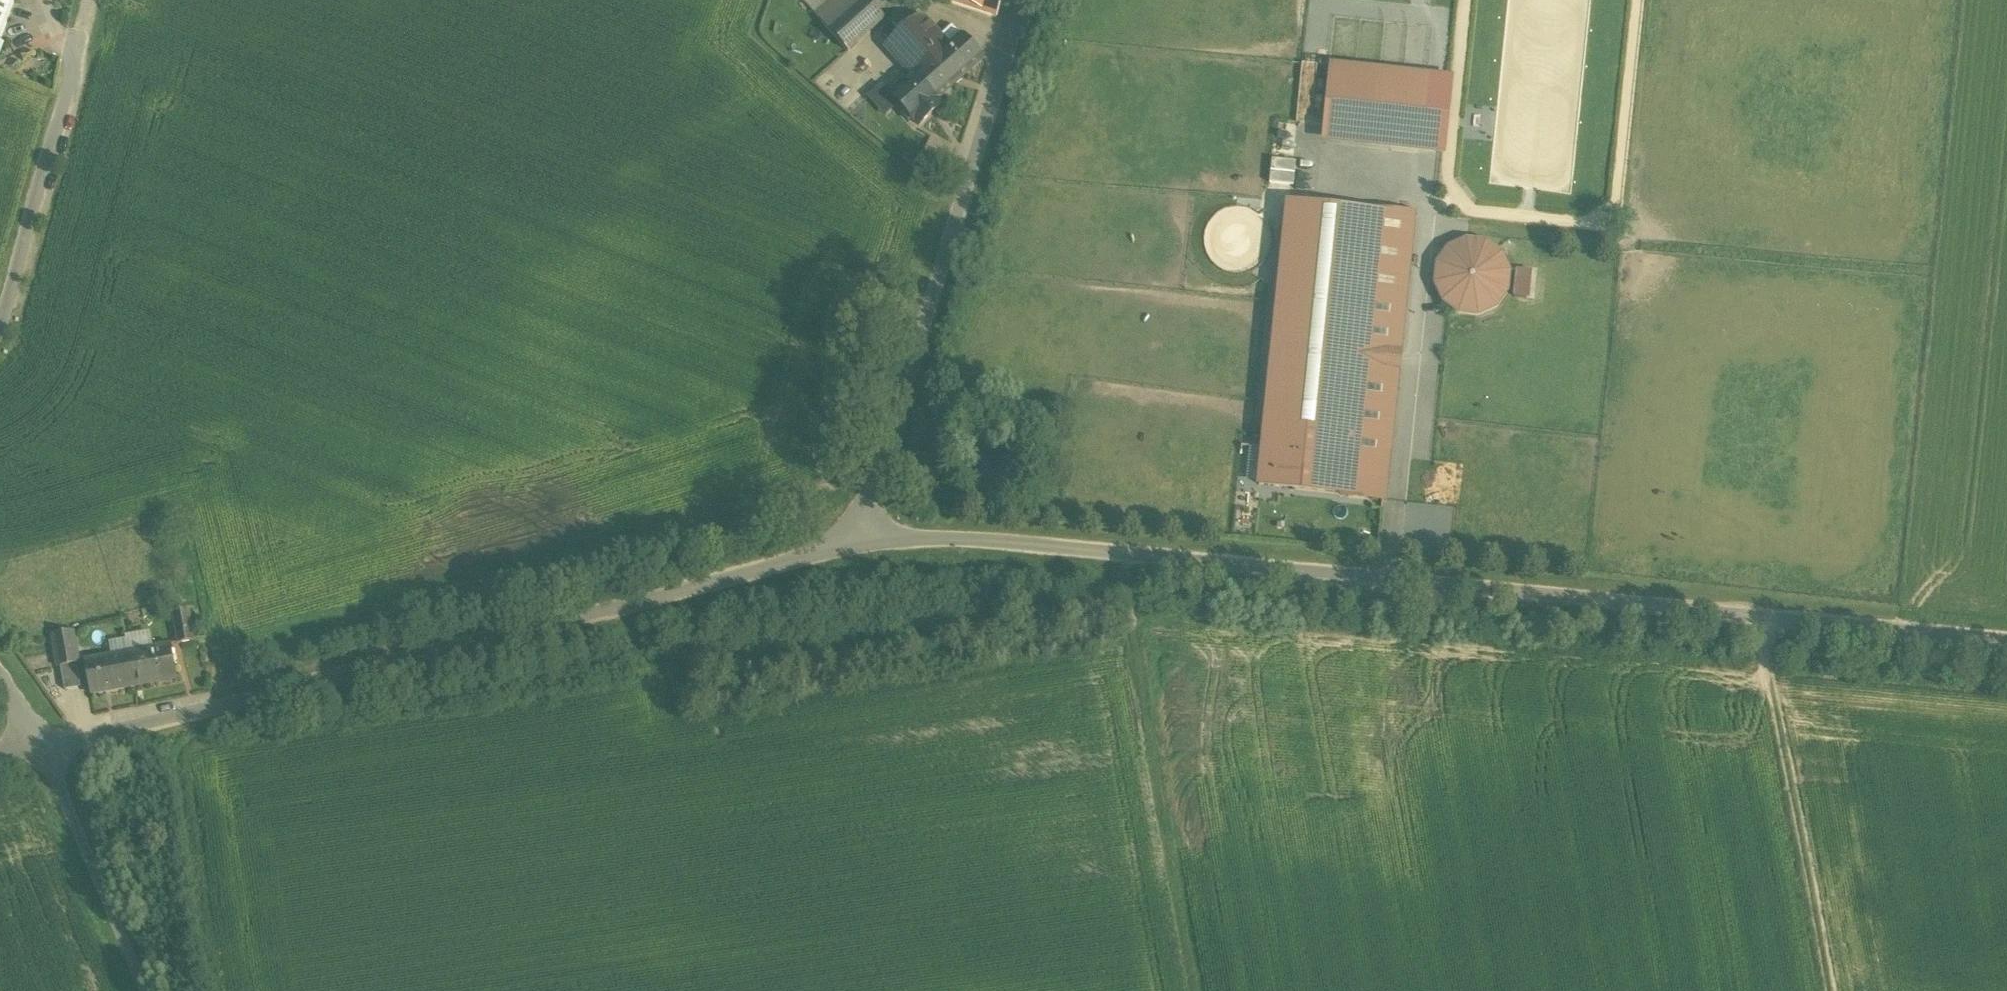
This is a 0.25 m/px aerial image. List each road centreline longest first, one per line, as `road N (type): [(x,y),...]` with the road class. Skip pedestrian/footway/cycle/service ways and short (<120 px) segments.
road 1 (unclassified): [(855,540),(1055,543),(2006,644)]
road 2 (unclassified): [(48,750),(855,540)]
road 3 (unclassified): [(855,540),(1028,0)]
road 4 (unclassified): [(0,326),(85,26)]
road 5 (unclassified): [(152,990),(48,750)]

